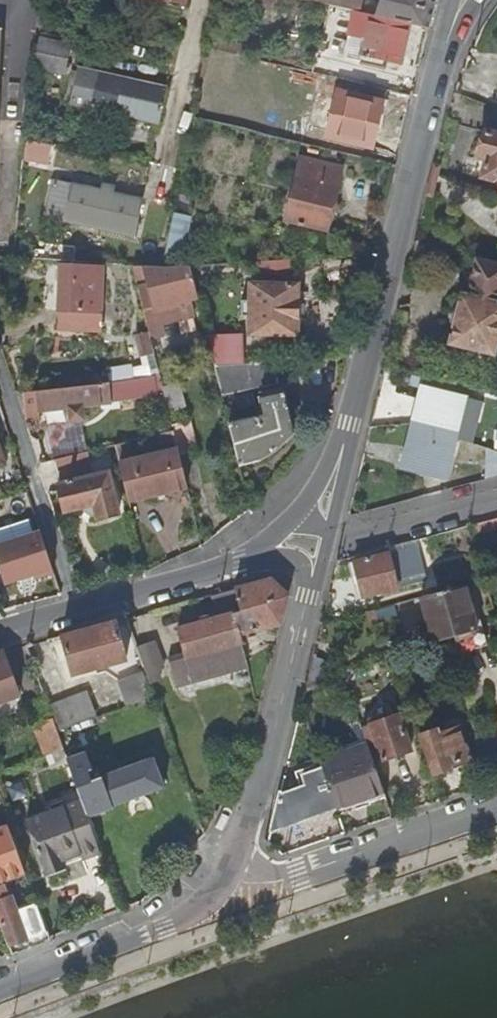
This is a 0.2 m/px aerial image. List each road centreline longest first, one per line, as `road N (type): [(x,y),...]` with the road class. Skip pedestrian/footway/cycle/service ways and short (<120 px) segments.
road 1 (secondary): [(466,0),(447,41),(342,455)]
road 2 (secondary): [(235,864),(311,584)]
road 3 (secondary): [(0,992),(190,917),(235,864)]
road 4 (tertiary): [(496,807),(276,874),(235,864)]
road 5 (residential): [(71,609),(0,401)]
road 6 (secondary): [(258,554),(71,609)]
road 7 (residential): [(330,532),(357,533),(496,496)]

